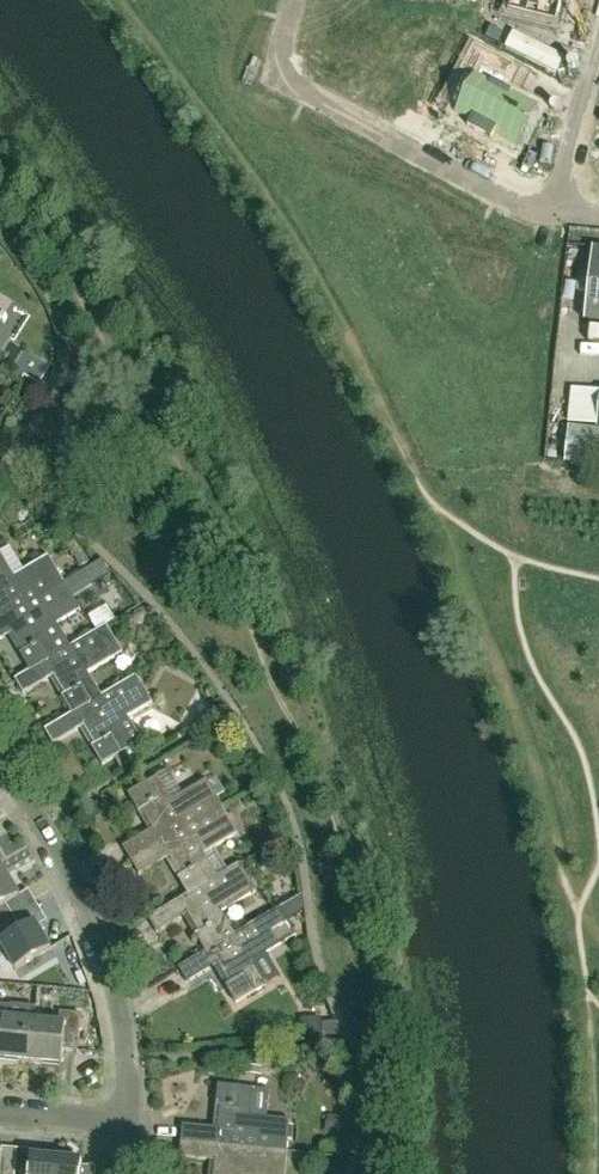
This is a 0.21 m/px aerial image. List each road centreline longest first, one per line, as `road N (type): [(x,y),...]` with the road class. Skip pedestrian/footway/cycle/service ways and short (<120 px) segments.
road 1 (residential): [(291,0),(275,73),(536,212),(559,212)]
road 2 (residential): [(132,1119),(120,992),(0,772)]
road 3 (residential): [(598,39),(559,212)]
road 4 (residential): [(132,1119),(0,1107)]

